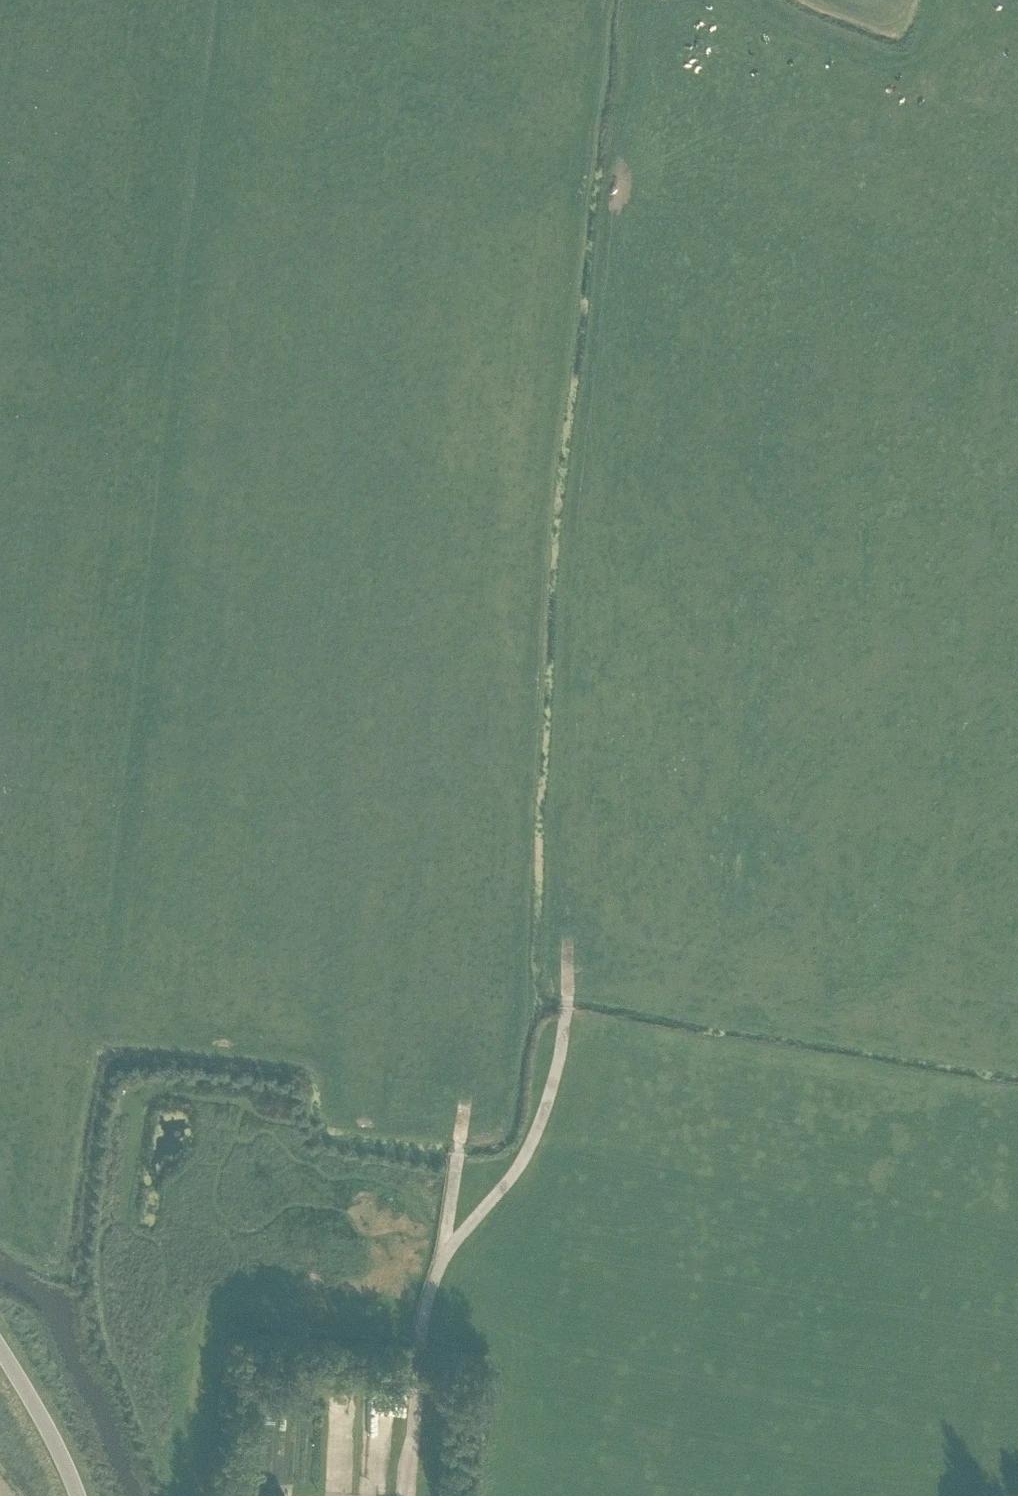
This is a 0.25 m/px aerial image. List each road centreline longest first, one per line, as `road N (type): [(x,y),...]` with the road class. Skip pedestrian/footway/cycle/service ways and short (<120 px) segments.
road 1 (track): [(408,1495),(428,1300),(444,1261),(527,1150),(552,1098),(565,1021),(567,942)]
road 2 (tertiary): [(79,1495),(0,1348)]
road 3 (track): [(444,1261),(464,1118)]

